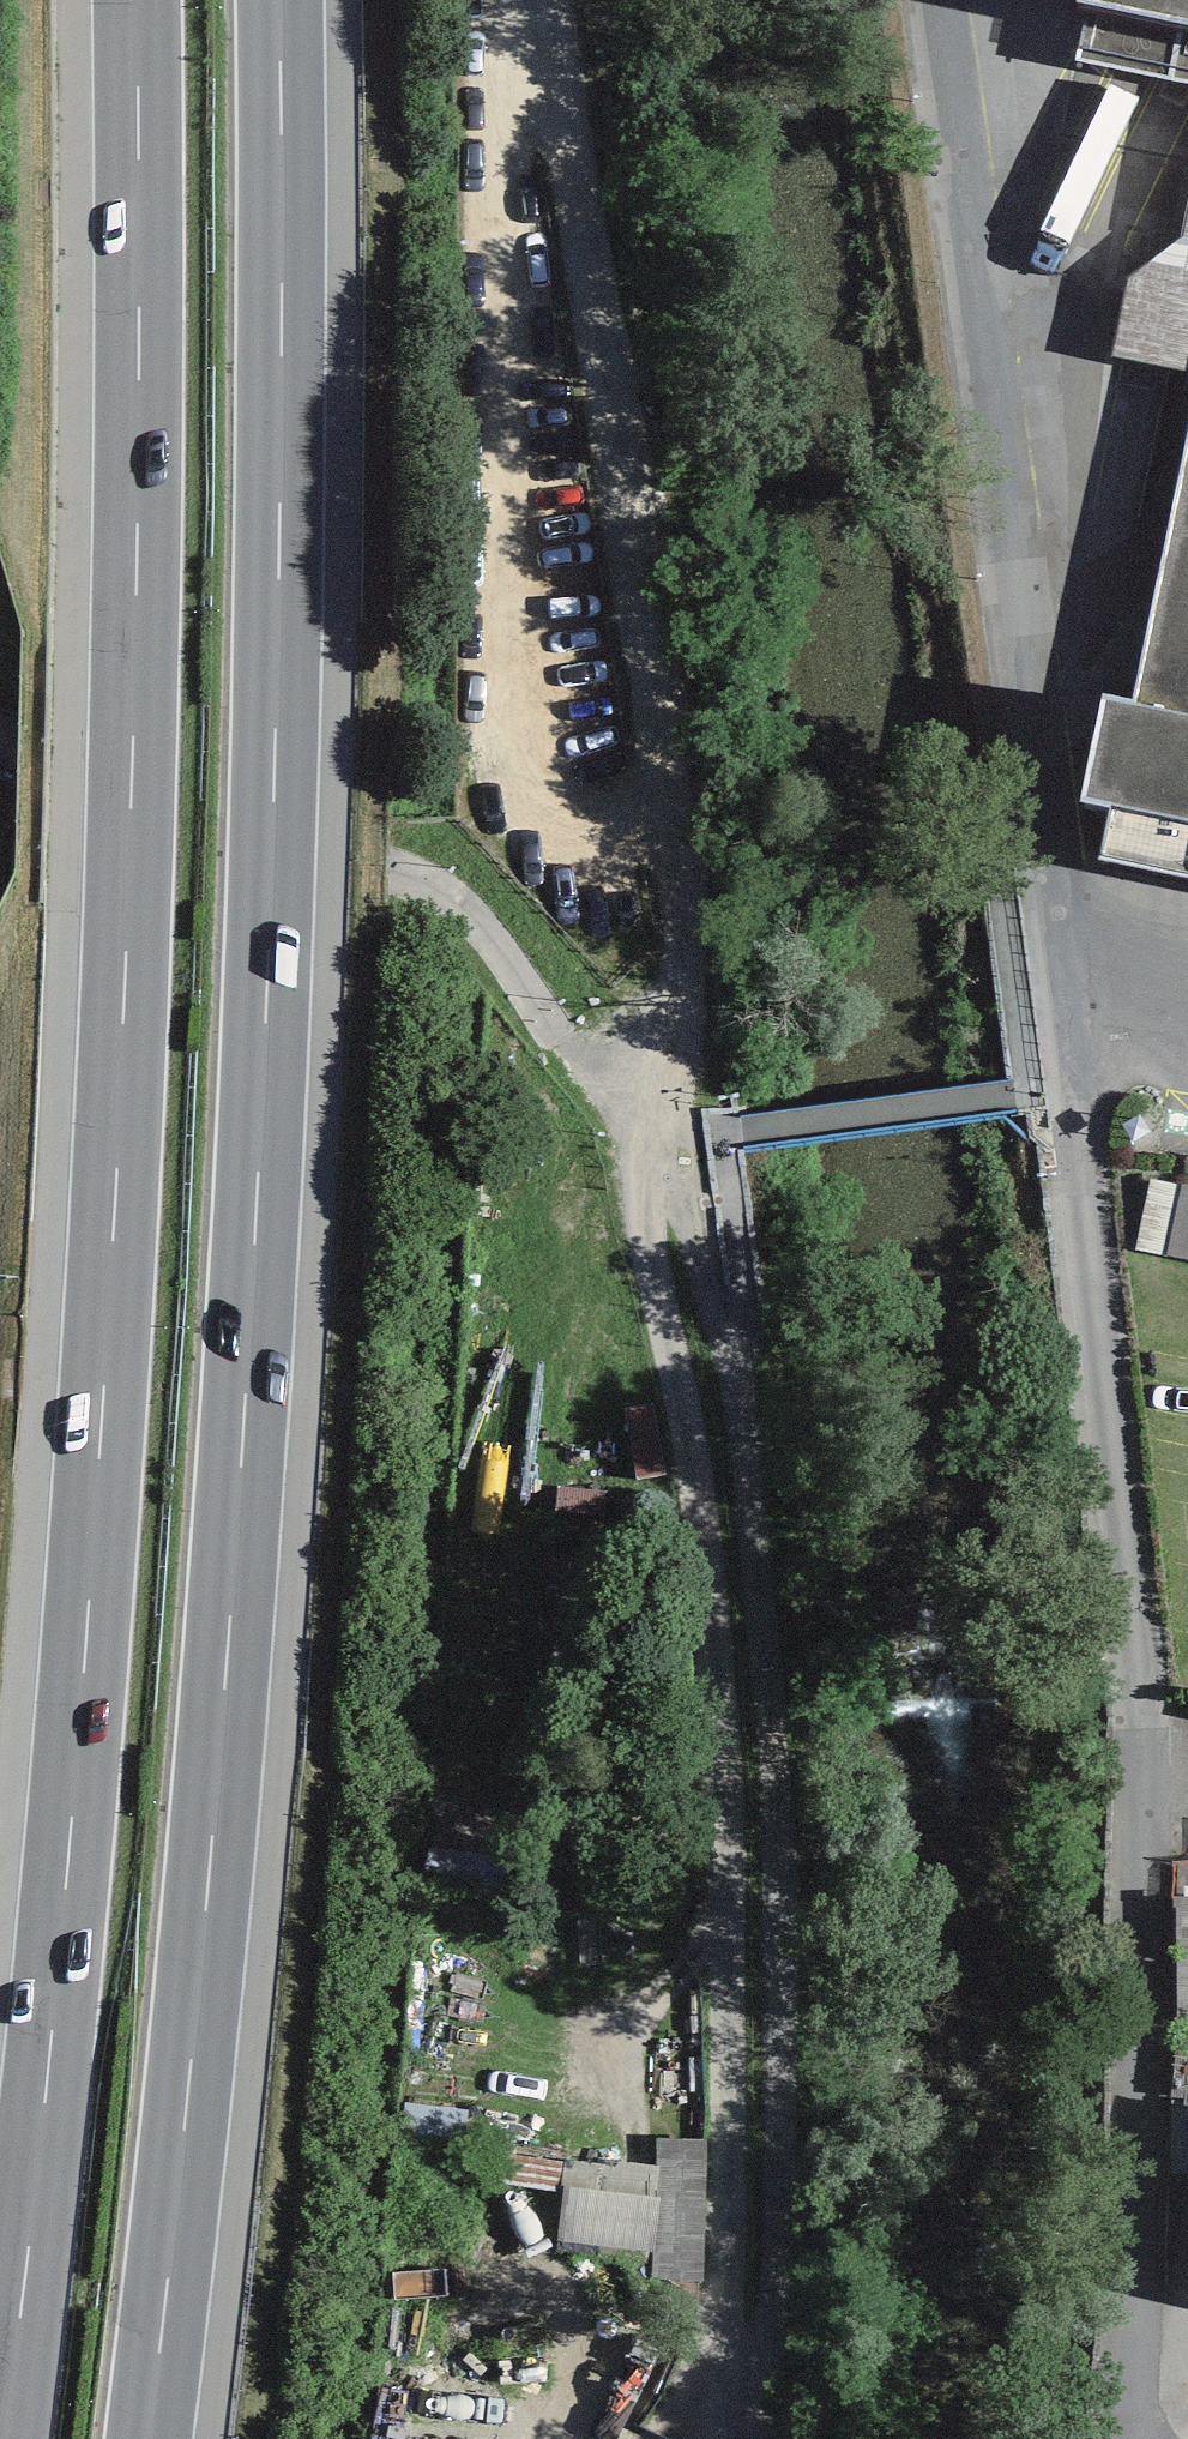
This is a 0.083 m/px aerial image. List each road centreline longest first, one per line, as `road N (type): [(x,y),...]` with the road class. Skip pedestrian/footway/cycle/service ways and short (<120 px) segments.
road 1 (unclassified): [(944,0),(1087,1113),(1172,2438)]
road 2 (motorway): [(153,0),(158,335),(137,1063),(71,1961),(16,2438)]
road 3 (motorway): [(148,2438),(201,1975),(269,1145),(282,0)]
road 4 (track): [(751,2438),(775,2173),(771,1819),(738,1454),(692,1141)]
road 5 (track): [(692,1141),(685,960),(542,0)]
road 6 (track): [(692,1141),(1087,1113)]

